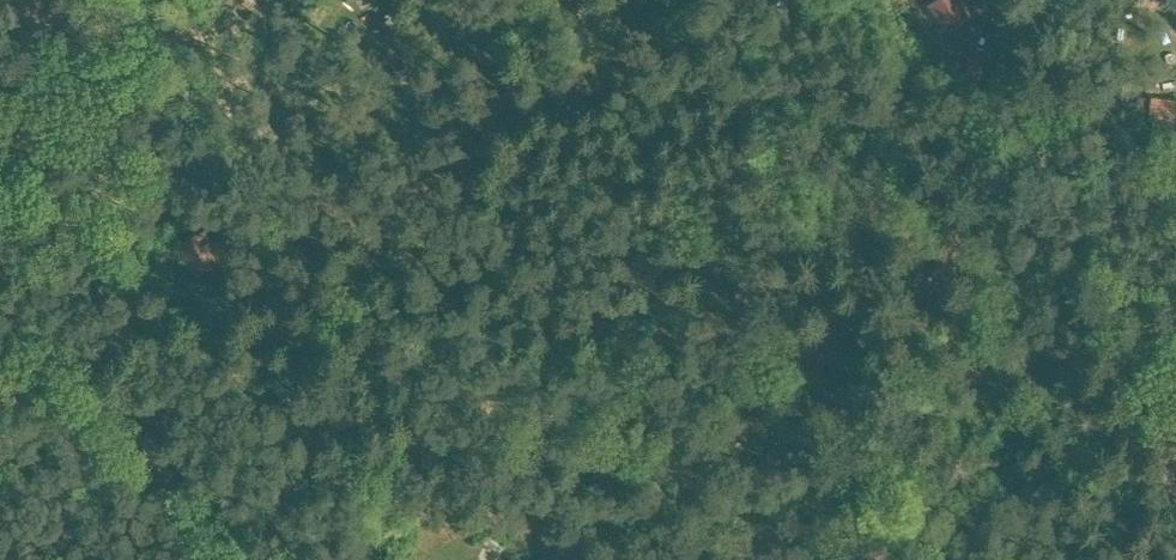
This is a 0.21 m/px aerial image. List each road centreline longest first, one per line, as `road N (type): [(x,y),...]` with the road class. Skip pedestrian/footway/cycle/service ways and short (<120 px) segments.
road 1 (unclassified): [(252,559),(0,297)]

